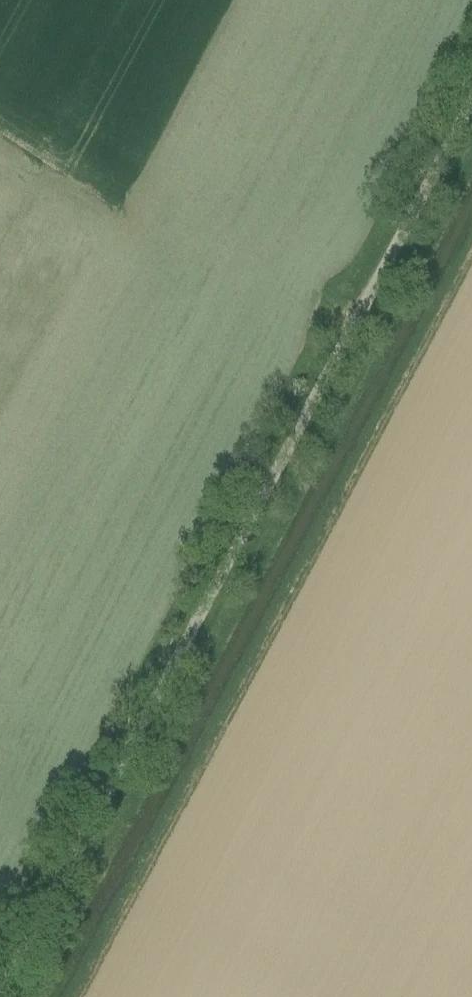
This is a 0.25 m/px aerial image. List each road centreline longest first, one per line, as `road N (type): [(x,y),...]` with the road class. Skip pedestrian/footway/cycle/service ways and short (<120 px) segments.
road 1 (unclassified): [(0,996),(471,103)]

